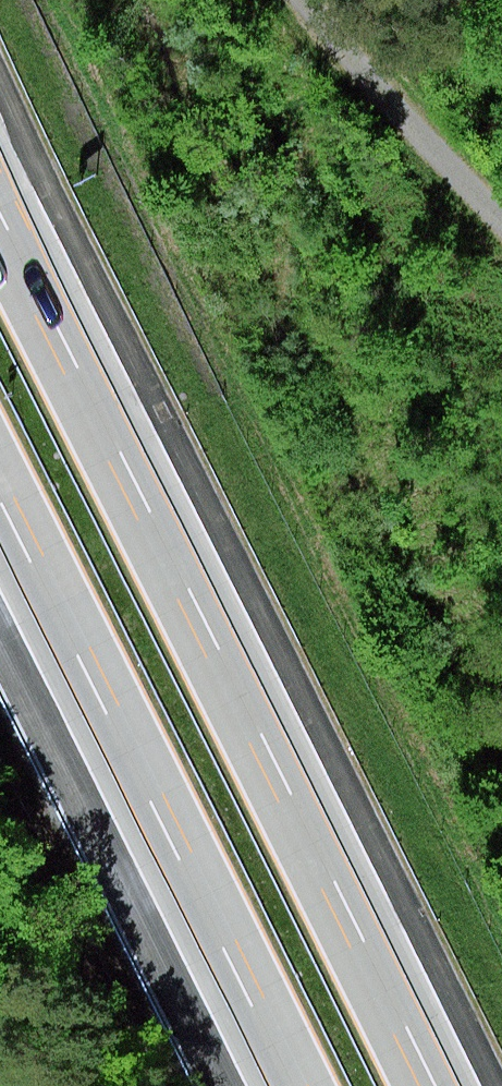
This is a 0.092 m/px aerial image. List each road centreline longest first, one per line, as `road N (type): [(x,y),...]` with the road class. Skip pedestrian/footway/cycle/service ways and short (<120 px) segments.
road 1 (motorway): [(428,1085),(0,225)]
road 2 (motorway): [(0,519),(279,1085)]
road 3 (track): [(341,0),(400,93),(501,210)]

